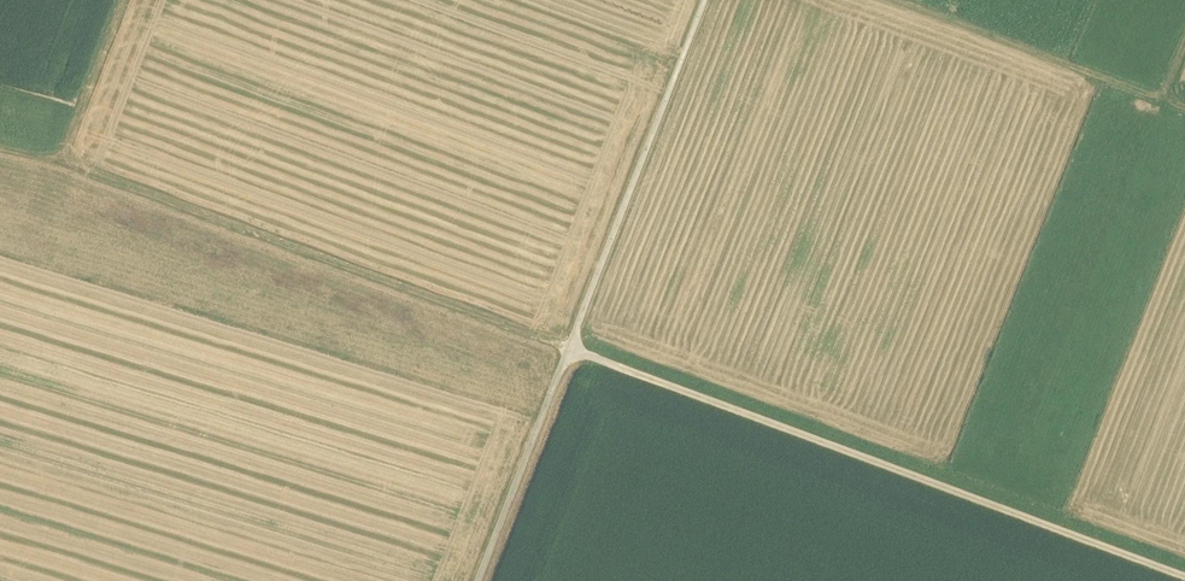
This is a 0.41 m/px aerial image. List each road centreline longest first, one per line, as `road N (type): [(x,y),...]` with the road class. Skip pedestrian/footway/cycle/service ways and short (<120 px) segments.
road 1 (track): [(60,159),(1184,579)]
road 2 (track): [(707,0),(478,580)]
road 3 (track): [(893,0),(1184,107)]
road 4 (track): [(126,0),(60,159)]

